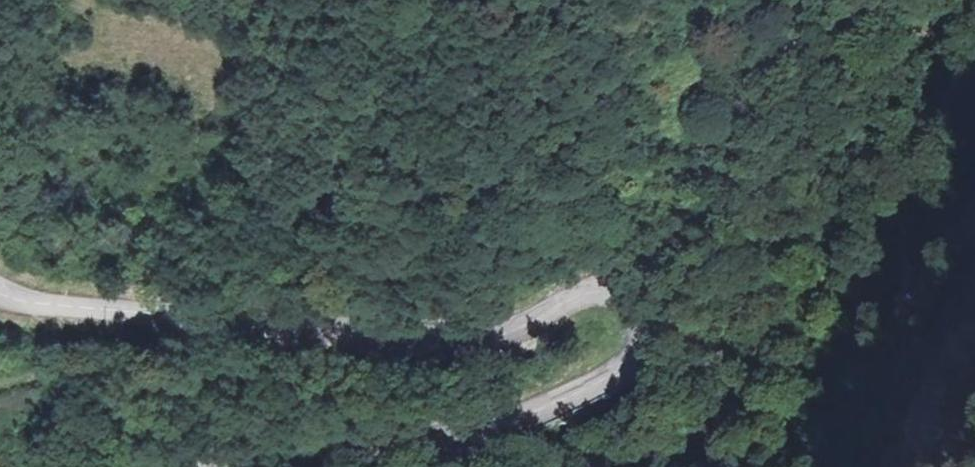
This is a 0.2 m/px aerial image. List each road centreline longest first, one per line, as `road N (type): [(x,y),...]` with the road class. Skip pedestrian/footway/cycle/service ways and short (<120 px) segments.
road 1 (tertiary): [(194,466),(349,434),(499,422),(615,370),(640,329),(612,288),(583,288),(500,329),(427,332),(32,299),(0,287)]
road 2 (track): [(640,329),(737,271),(820,190)]

